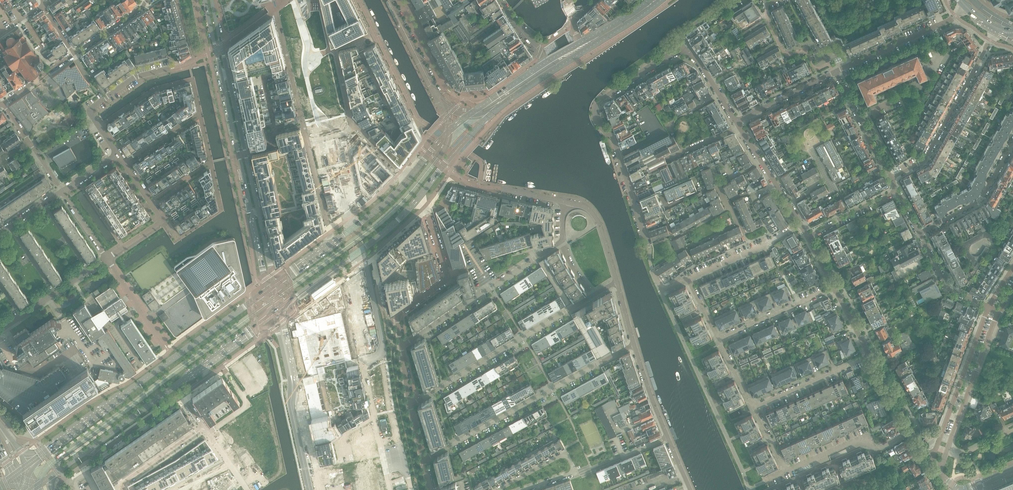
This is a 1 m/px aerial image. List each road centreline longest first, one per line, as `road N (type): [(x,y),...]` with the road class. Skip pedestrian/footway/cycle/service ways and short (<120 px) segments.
road 1 (secondary): [(417,201),(495,110),(661,0)]
road 2 (secondary): [(269,289),(28,465)]
road 3 (residential): [(423,459),(634,344)]
road 4 (residential): [(276,10),(335,242)]
road 5 (secondary): [(82,453),(274,313)]
road 6 (residential): [(410,404),(593,295)]
road 7 (residential): [(401,345),(560,242)]
road 8 (residential): [(892,178),(926,158),(994,32)]
road 9 (track): [(208,433),(264,401),(281,473),(252,489)]
road 10 (residential): [(938,470),(998,312)]
road 11 (residential): [(989,307),(929,458)]
road 12 (residential): [(602,98),(596,116),(650,246)]
road 13 (residential): [(397,317),(447,278),(417,201)]
road 14 (residential): [(963,7),(836,73)]
road 15 (residential): [(786,472),(859,440),(879,450),(911,430)]
road 16 (residential): [(117,154),(93,108),(133,79),(170,69)]
road 17 (tertiary): [(239,156),(269,289)]
road 18 (tertiary): [(273,286),(245,154)]
road 19 (residential): [(919,234),(980,199),(1012,143)]
road 20 (tertiary): [(309,489),(287,361)]
road 21 (residential): [(362,363),(391,489)]
road 22 (residential): [(0,331),(106,258)]
road 23 (residential): [(753,408),(869,356)]
road 24 (residential): [(718,339),(834,288)]
road 25 (residential): [(360,251),(383,350),(362,363)]
road 26 (residential): [(372,140),(350,116),(335,48),(357,40)]
road 27 (residential): [(689,279),(799,224)]
road 28 (secondary): [(543,64),(446,135)]

